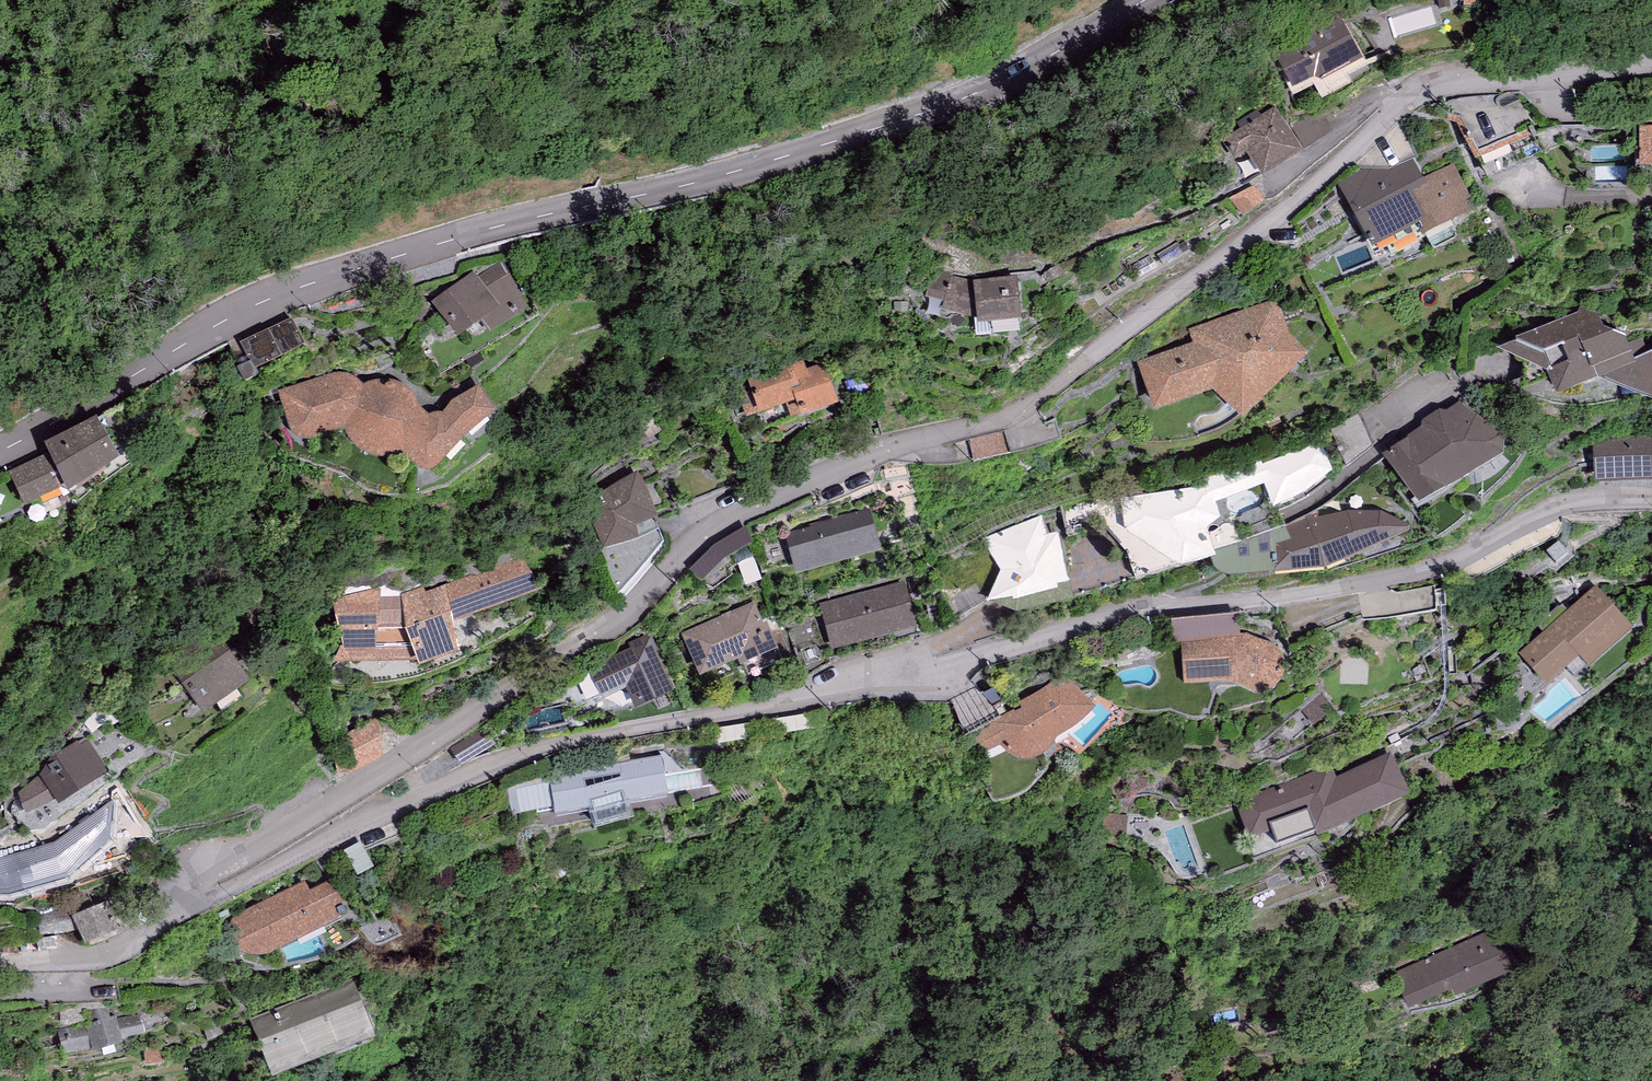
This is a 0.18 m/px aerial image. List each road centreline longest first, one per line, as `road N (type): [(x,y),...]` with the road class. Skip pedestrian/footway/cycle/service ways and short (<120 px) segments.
road 1 (residential): [(1651,64),(1415,94),(1289,205),(1031,404),(880,452),(705,534),(619,621),(212,871),(194,899)]
road 2 (residential): [(1651,499),(1555,505),(1442,564),(1347,585),(1102,616),(815,700),(554,745),(194,899)]
road 3 (residential): [(0,451),(254,303),(431,244),(683,185),(886,126),(1003,82),(1146,0)]
road 4 (residential): [(194,899),(104,953),(0,963)]

